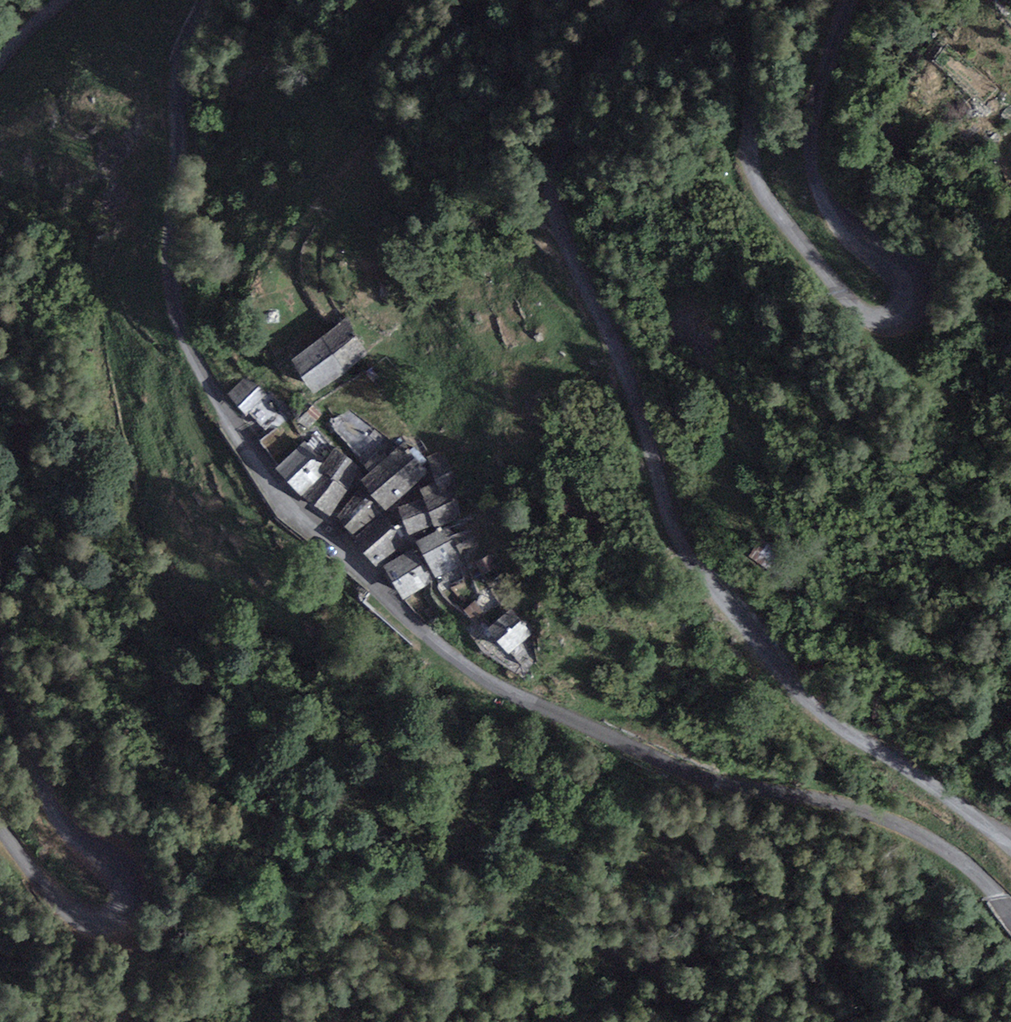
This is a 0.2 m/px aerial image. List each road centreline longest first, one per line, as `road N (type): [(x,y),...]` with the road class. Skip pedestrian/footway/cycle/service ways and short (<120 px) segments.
road 1 (unclassified): [(207,0),(181,65),(171,278),(178,325),(306,524),(457,659),(504,689),(697,777),(898,823),(943,847),(1010,913)]
road 2 (unclassified): [(1010,841),(923,777),(846,742),(677,543),(651,441),(553,195),(567,141),(649,0)]
road 3 (unclassified): [(762,0),(749,152),(759,186),(852,305),(887,320),(917,297),(910,275),(842,225),(817,186),(811,148),(815,103),(847,0)]
road 4 (unclassified): [(0,829),(72,908),(100,918),(121,908),(116,874),(57,818),(0,647)]

